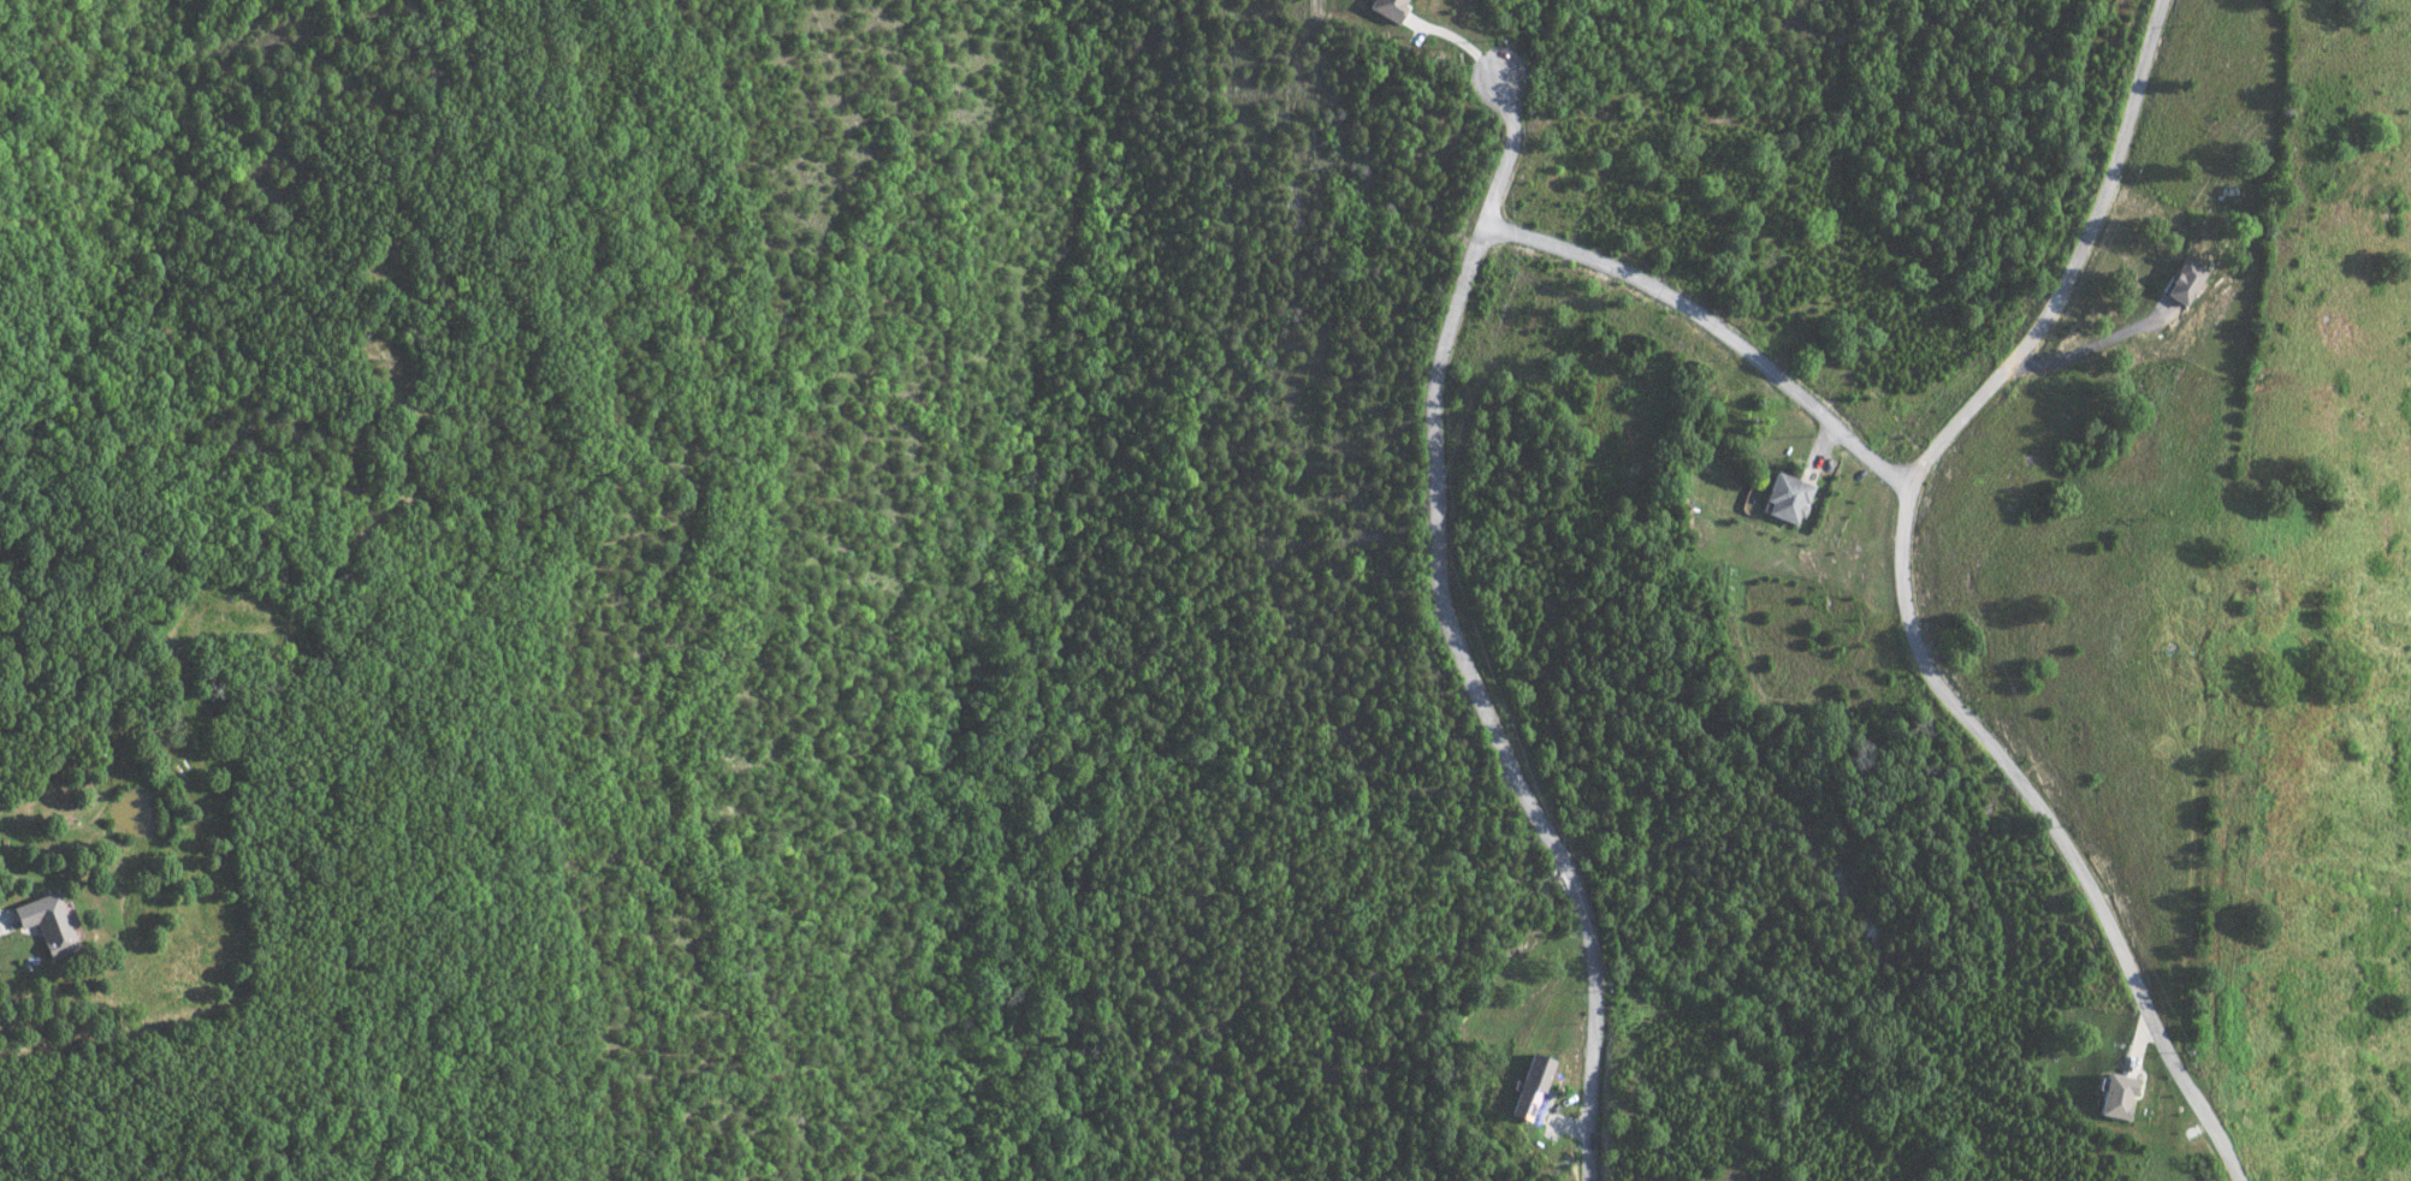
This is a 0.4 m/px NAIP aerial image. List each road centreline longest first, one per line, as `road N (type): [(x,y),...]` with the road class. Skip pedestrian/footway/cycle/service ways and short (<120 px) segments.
road 1 (residential): [(1499,72),(1510,155),(1432,391),(1433,535),(1450,639),(1578,907),(1593,956),(1590,1180)]
road 2 (residential): [(2247,1180),(2049,813),(1921,659),(1900,571),(1902,461)]
road 3 (residential): [(1902,461),(1961,419),(2078,259),(2165,0)]
road 4 (residential): [(1904,487),(1787,382),(1666,296),(1542,241),(1486,227)]

